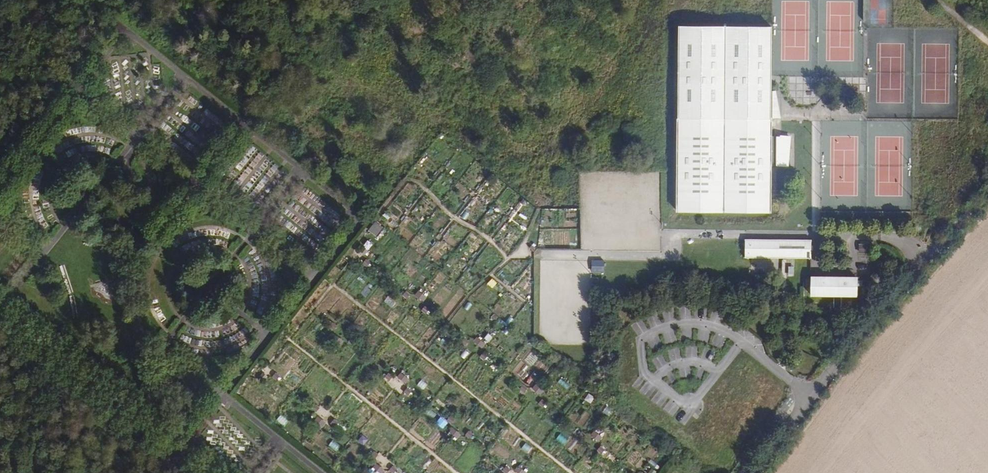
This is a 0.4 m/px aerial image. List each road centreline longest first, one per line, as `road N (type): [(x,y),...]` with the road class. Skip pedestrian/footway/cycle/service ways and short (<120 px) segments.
road 1 (unclassified): [(921,267),(808,398),(759,472)]

